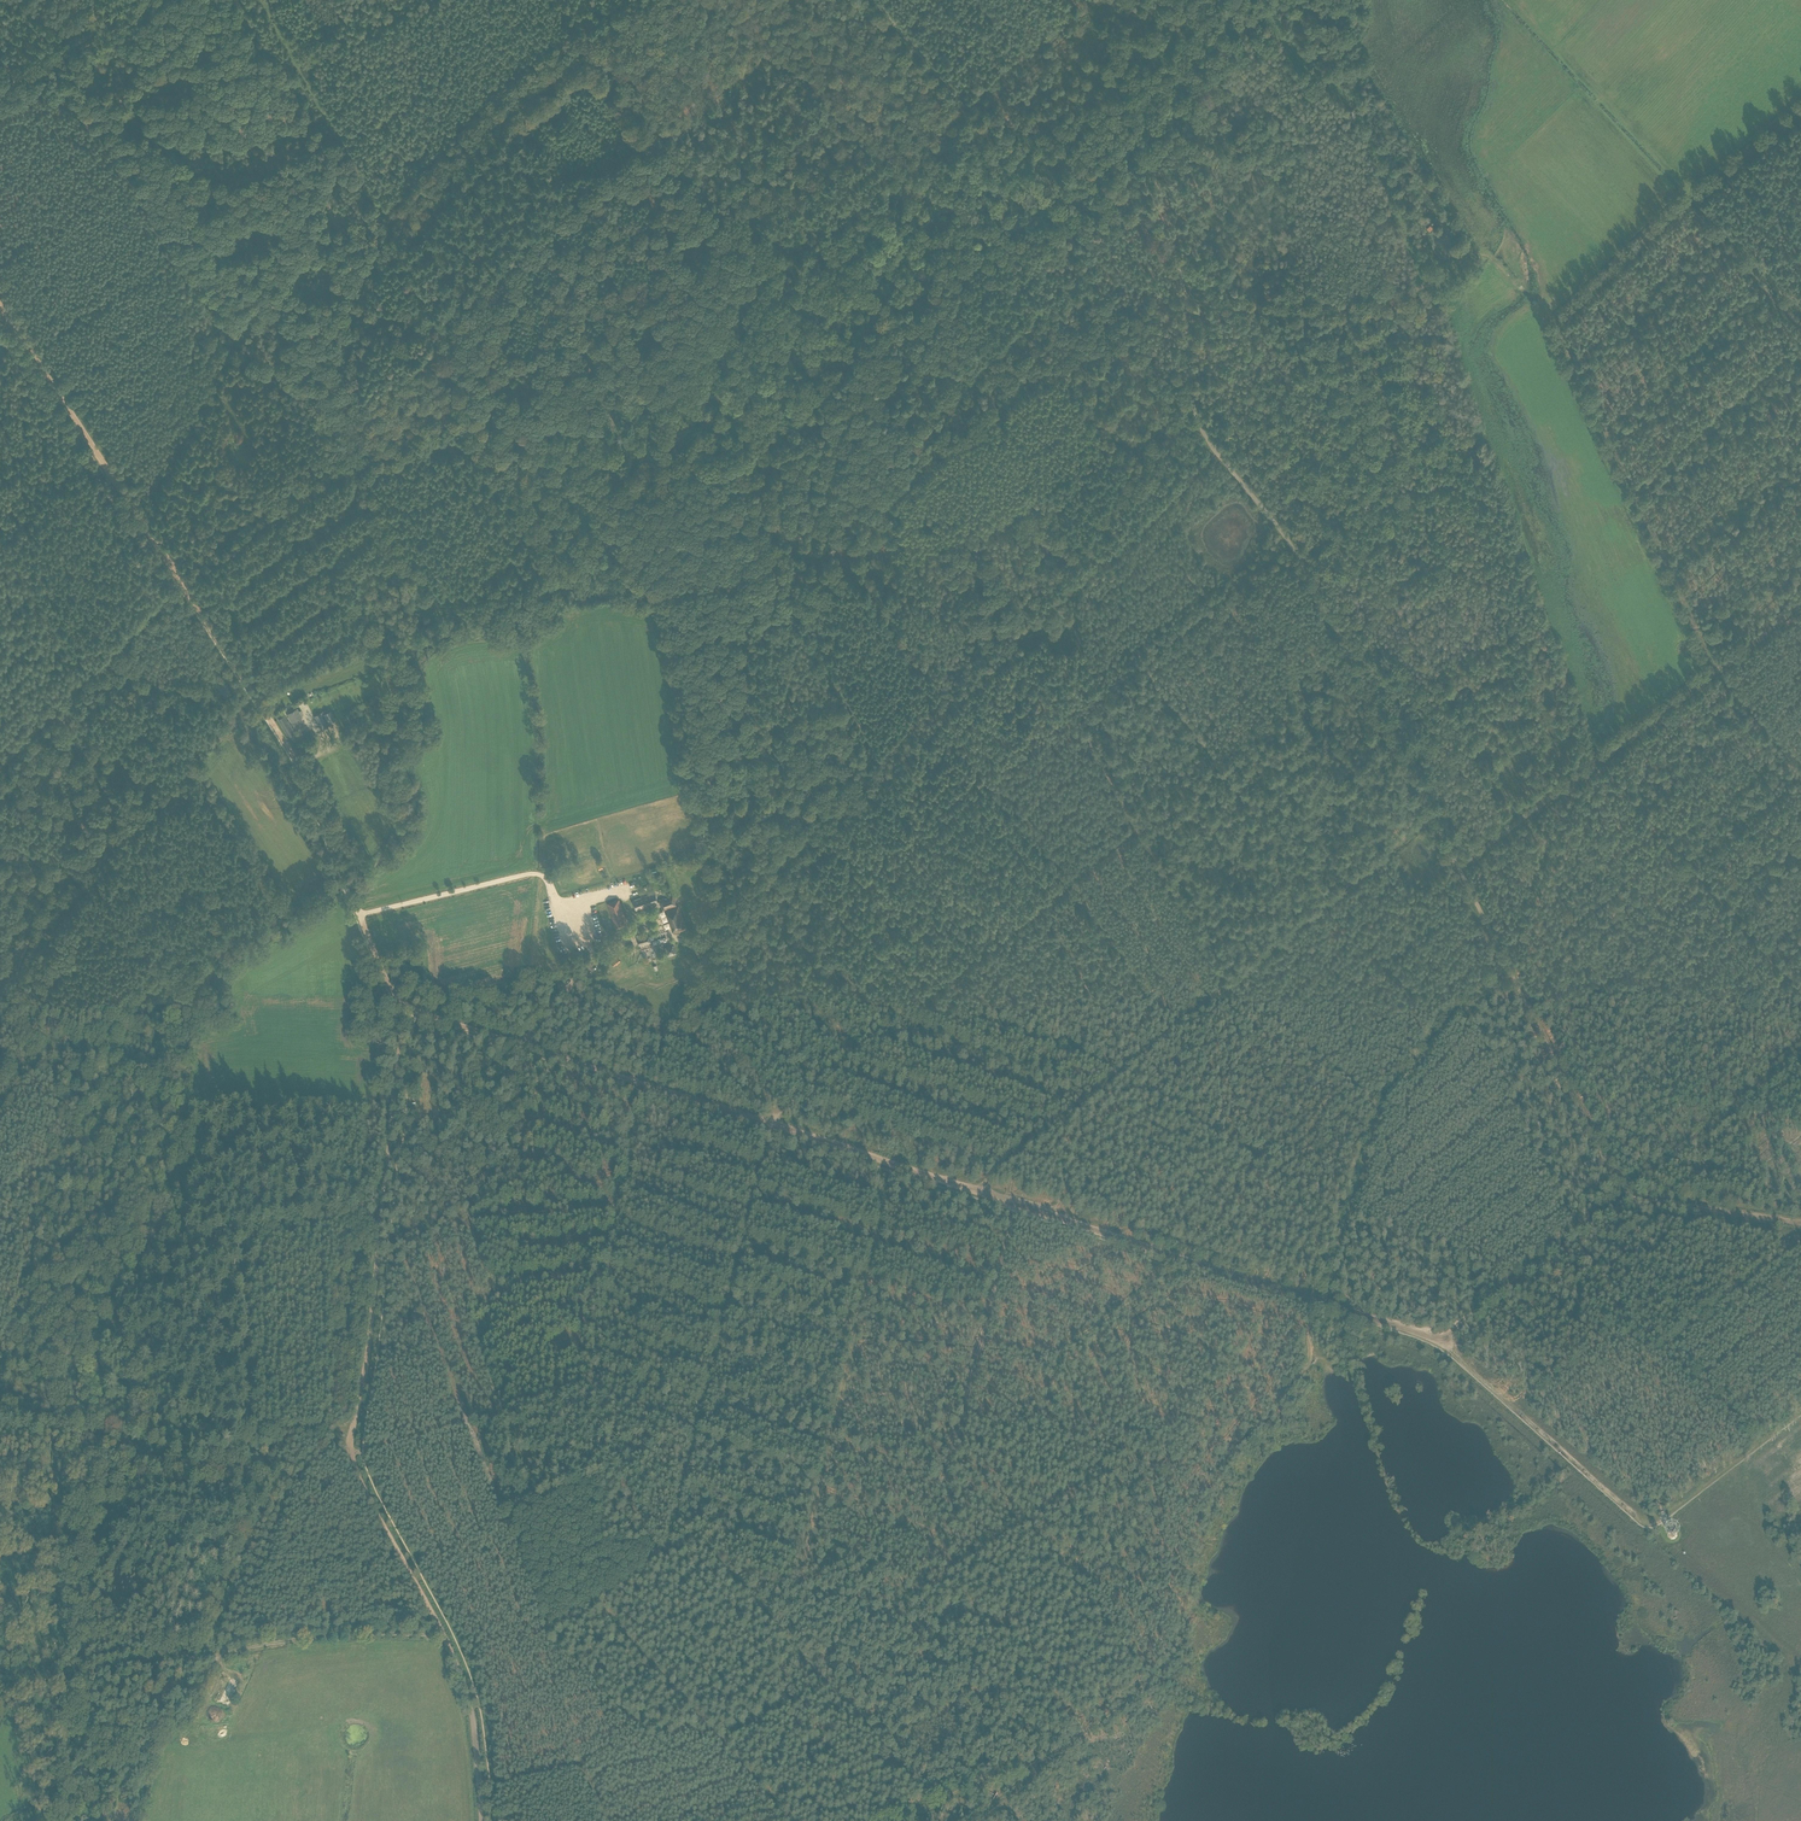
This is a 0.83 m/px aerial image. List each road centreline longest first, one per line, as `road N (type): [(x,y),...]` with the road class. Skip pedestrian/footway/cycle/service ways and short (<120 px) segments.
road 1 (unclassified): [(1620,1193),(1289,541),(1192,415),(1176,258),(1036,127),(965,100),(876,0)]
road 2 (track): [(518,1045),(1441,1341)]
road 3 (track): [(1800,766),(1717,672),(1555,331),(1494,260),(1469,239),(1396,284),(1332,303),(1284,306),(1216,288),(1176,258)]
road 4 (unclassified): [(359,915),(302,772),(0,308)]
road 5 (track): [(465,1684),(691,1540),(762,1613),(816,1573),(873,1547),(914,1593)]
road 6 (track): [(351,1454),(589,1386),(579,1363),(649,1085)]
road 7 (track): [(20,76),(108,141),(233,344),(299,384),(326,419),(346,414)]
road 8 (track): [(1441,1341),(1649,1523),(1800,1410)]
road 9 (track): [(444,1634),(294,1641),(31,1685),(0,1683)]
road 10 (track): [(666,1552),(767,1131)]
road 11 (track): [(351,1435),(409,1009)]
road 12 (track): [(1017,1202),(946,1474),(949,1500),(914,1593)]
road 13 (track): [(407,1260),(550,1631)]
road 14 (track): [(403,1003),(359,915),(540,874),(575,913),(594,956)]
road 15 (track): [(1131,1456),(1057,1432),(1061,1349),(1187,1264)]
road 16 (track): [(676,613),(710,709),(705,746),(732,876),(726,912)]
road 17 (track): [(518,1045),(527,1177),(386,1275)]
road 18 (track): [(1800,317),(1690,195),(1800,111)]
road 19 (track): [(465,1684),(357,1476),(351,1435)]
road 20 (track): [(1620,1193),(1800,1051)]
road 21 (track): [(1297,556),(1484,437)]
road 22 (track): [(914,1593),(1051,1755)]
road 23 (track): [(1028,1522),(1131,1456),(1153,1465),(1193,1509)]
road 24 (track): [(110,1820),(149,1747),(189,1717),(218,1654)]
road 25 (track): [(1028,1522),(1151,1680)]
road 26 (track): [(138,519),(233,344)]
road 27 (track): [(1690,195),(1549,321)]
road 28 (track): [(589,1386),(655,1560)]
road 29 (track): [(1620,1193),(1800,1223)]
road 30 (track): [(598,506),(773,475)]
road 31 (unclassified): [(147,0),(0,88)]
road 32 (track): [(88,679),(0,543)]
road 33 (track): [(481,1820),(465,1684)]
road 34 (track): [(1433,816),(1330,903)]
road 35 (track): [(914,1593),(1028,1522)]

